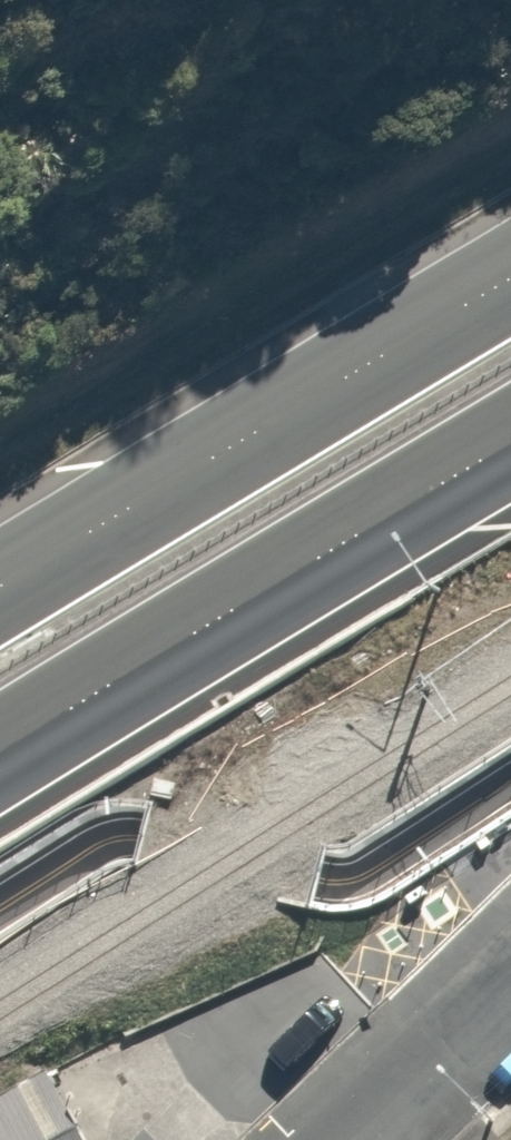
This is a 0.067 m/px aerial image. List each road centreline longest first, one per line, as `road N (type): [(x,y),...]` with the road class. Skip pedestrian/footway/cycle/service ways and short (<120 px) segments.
road 1 (trunk): [(510,442),(0,754)]
road 2 (trunk): [(0,591),(510,280)]
road 3 (tertiary): [(510,982),(340,1139)]

